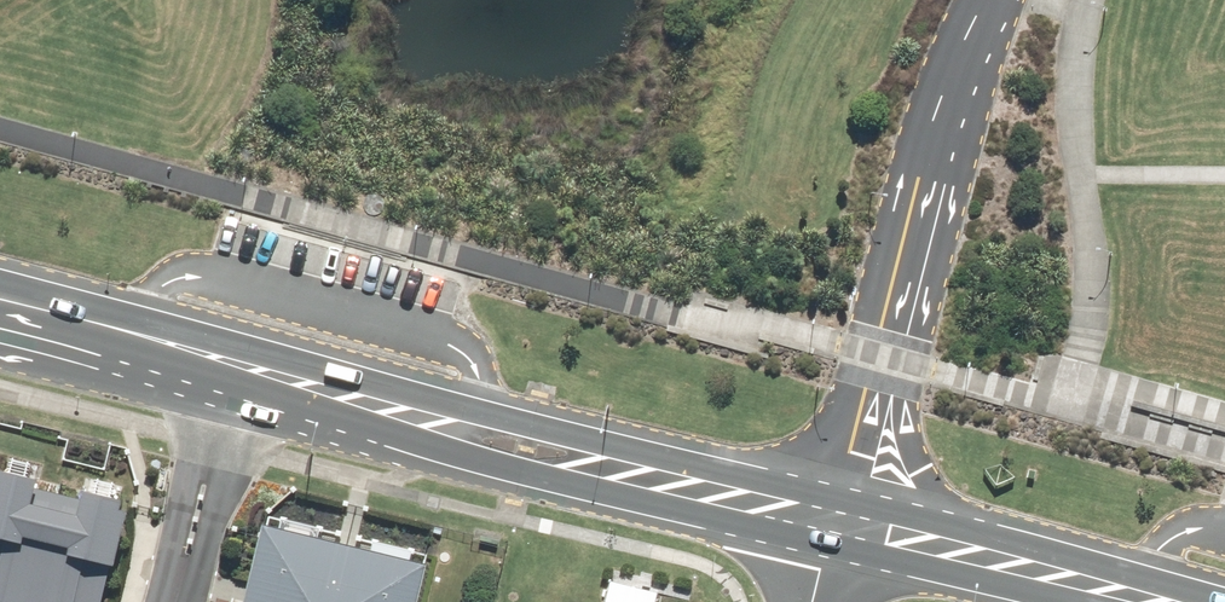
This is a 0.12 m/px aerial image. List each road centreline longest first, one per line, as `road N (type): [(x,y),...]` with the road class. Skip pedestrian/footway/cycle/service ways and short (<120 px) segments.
road 1 (secondary): [(242,367),(471,435),(830,525)]
road 2 (secondary): [(830,525),(1161,601)]
road 3 (secondary): [(0,297),(242,367)]
road 4 (residential): [(242,367),(177,601)]

